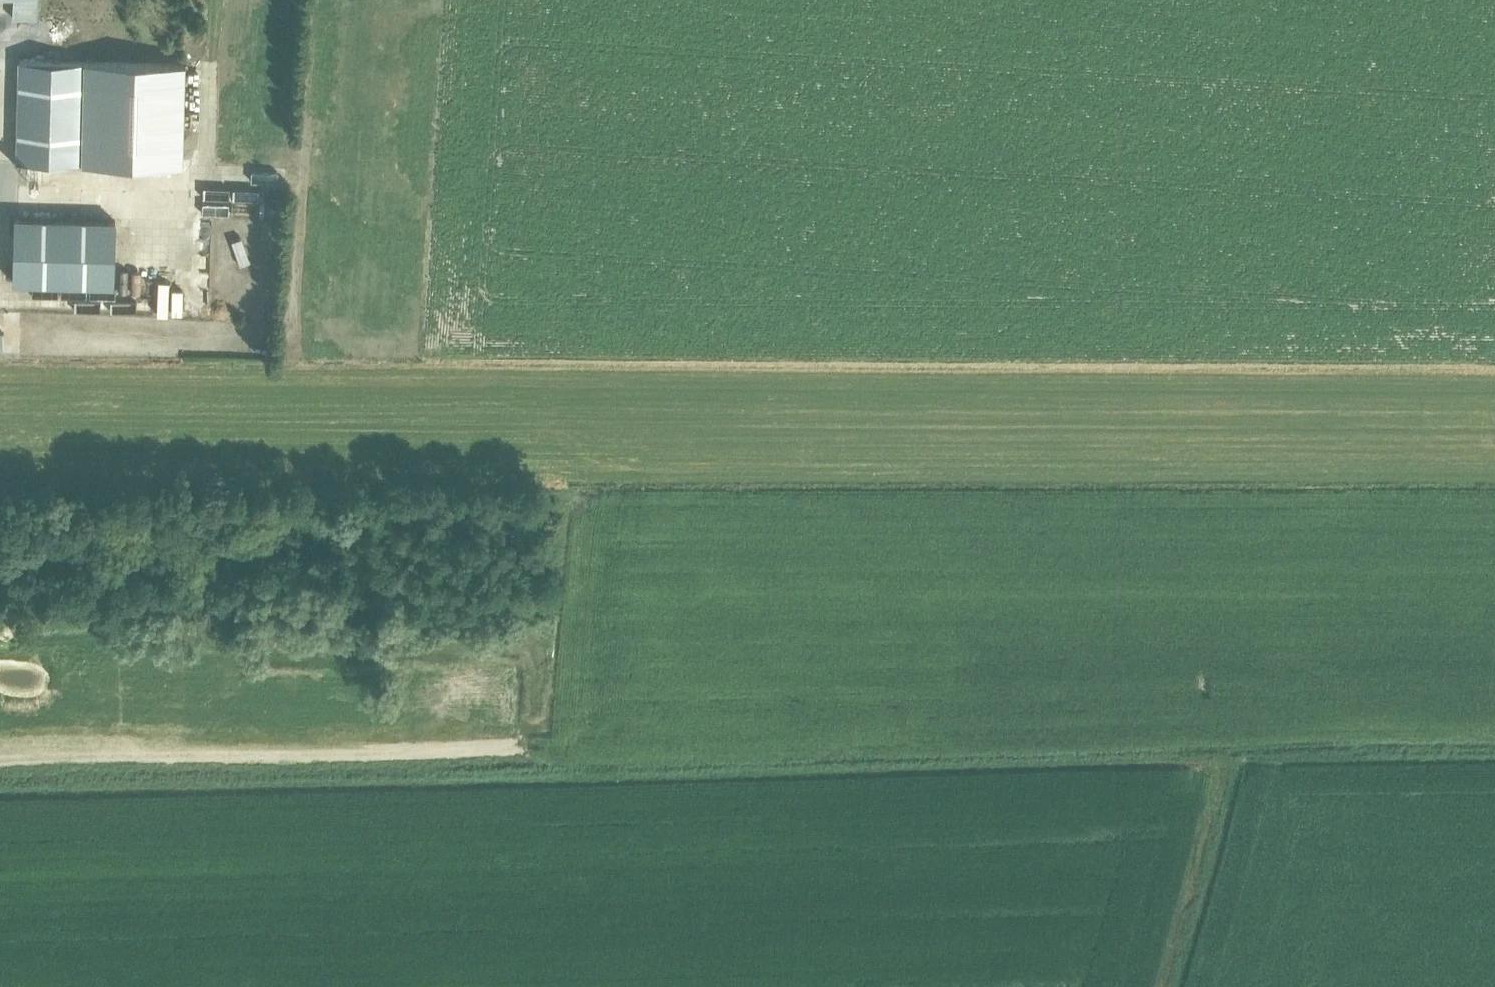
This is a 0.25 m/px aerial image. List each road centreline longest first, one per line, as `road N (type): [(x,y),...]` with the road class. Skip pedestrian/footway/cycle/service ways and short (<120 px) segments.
road 1 (track): [(354,749),(190,756),(81,738)]
road 2 (track): [(95,684),(93,724),(81,738),(0,759)]

